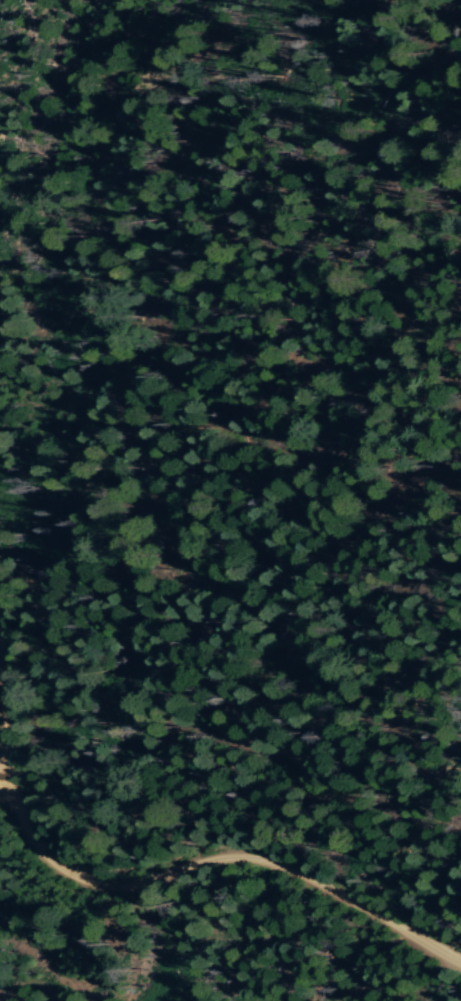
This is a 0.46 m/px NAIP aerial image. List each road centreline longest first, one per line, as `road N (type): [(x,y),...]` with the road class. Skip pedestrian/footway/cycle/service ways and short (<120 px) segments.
road 1 (track): [(0,828),(45,869),(105,884),(220,858),(272,858),(460,952)]

